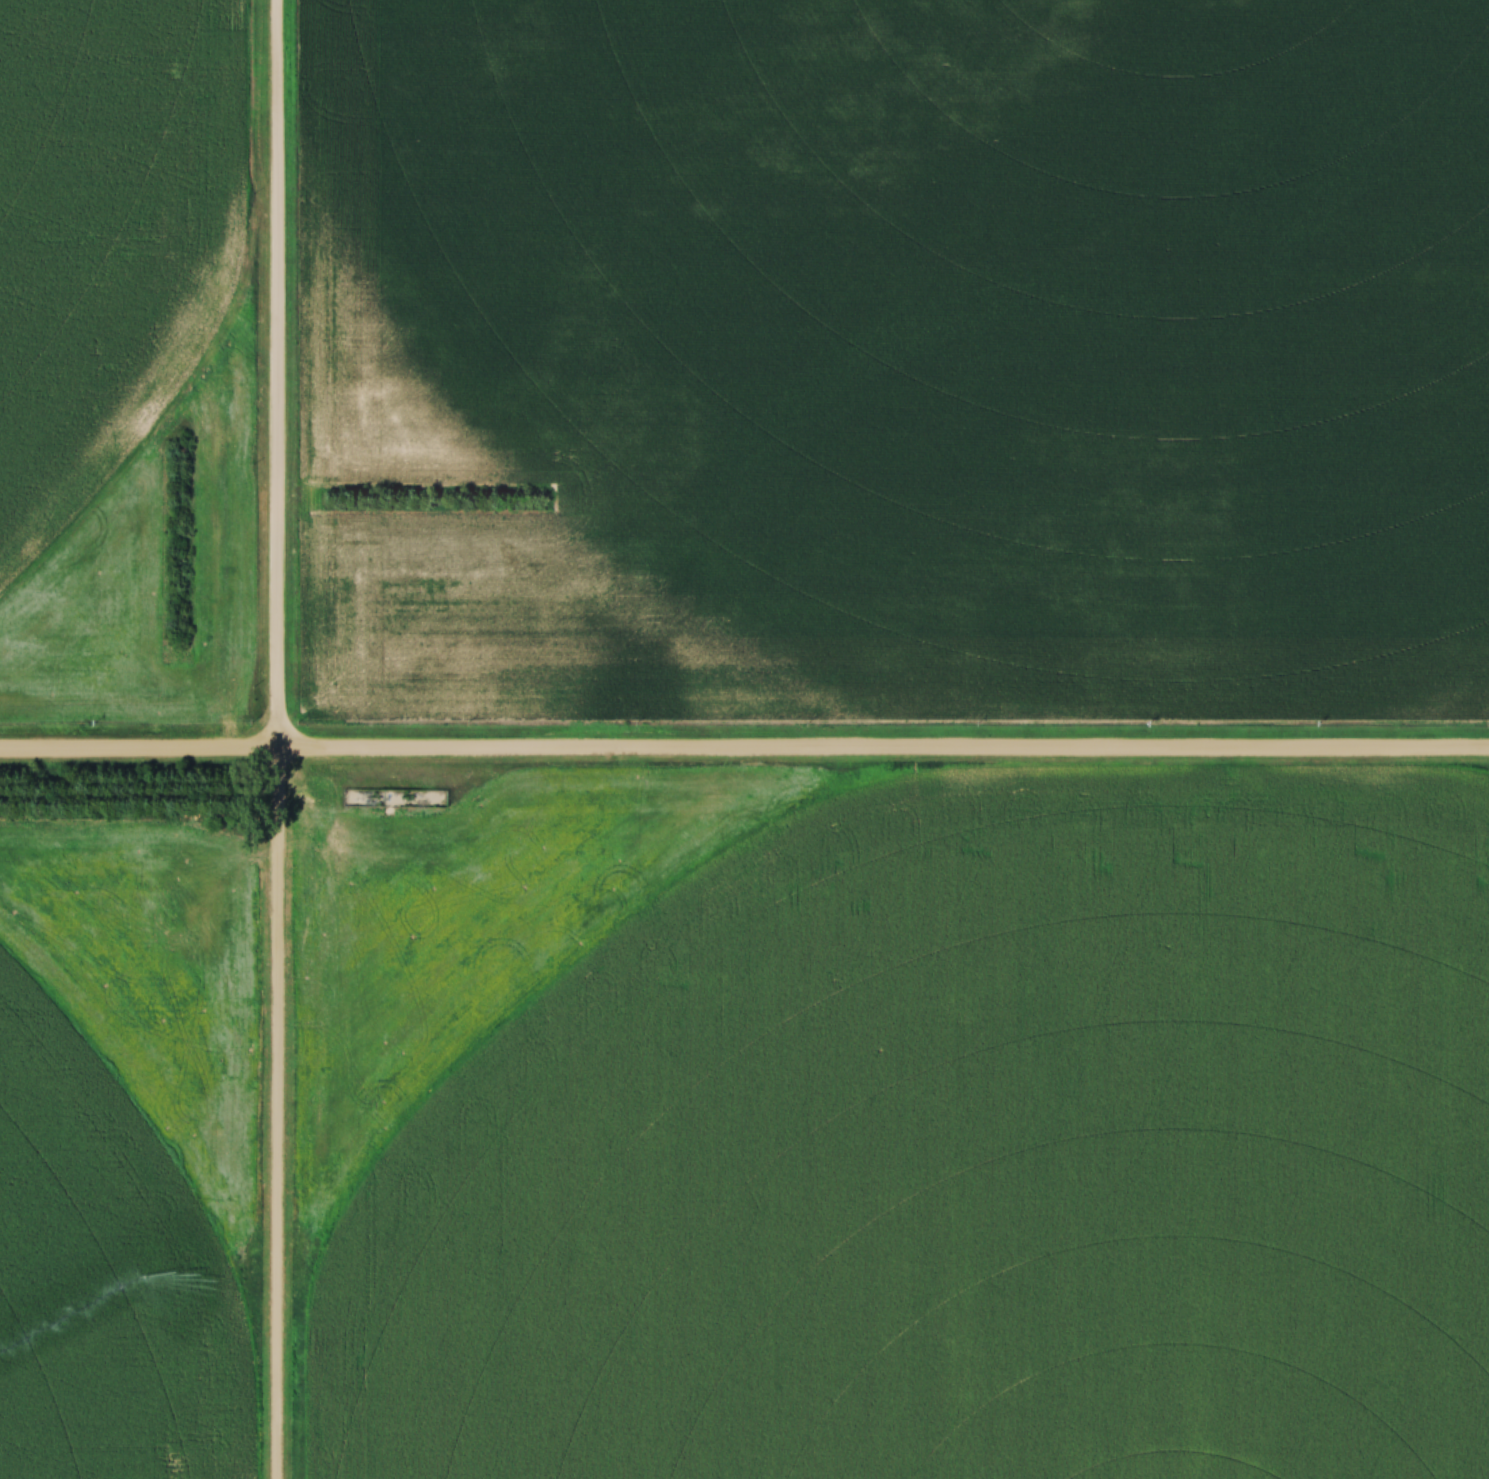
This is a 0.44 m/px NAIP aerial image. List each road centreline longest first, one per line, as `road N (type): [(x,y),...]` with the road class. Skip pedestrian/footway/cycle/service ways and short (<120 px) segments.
road 1 (residential): [(1488,754),(0,754)]
road 2 (residential): [(279,1478),(279,0)]

